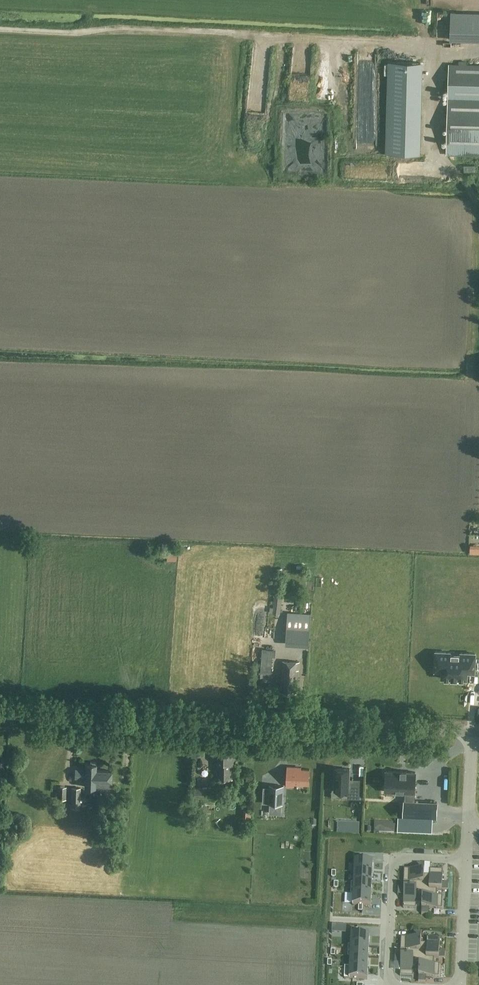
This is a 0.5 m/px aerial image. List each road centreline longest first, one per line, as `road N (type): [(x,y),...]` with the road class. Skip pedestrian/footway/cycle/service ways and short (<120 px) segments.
road 1 (tertiary): [(472,733),(0,711)]
road 2 (track): [(387,45),(0,30)]
road 3 (residential): [(466,858),(395,855),(389,984)]
road 4 (residential): [(461,984),(466,858)]

